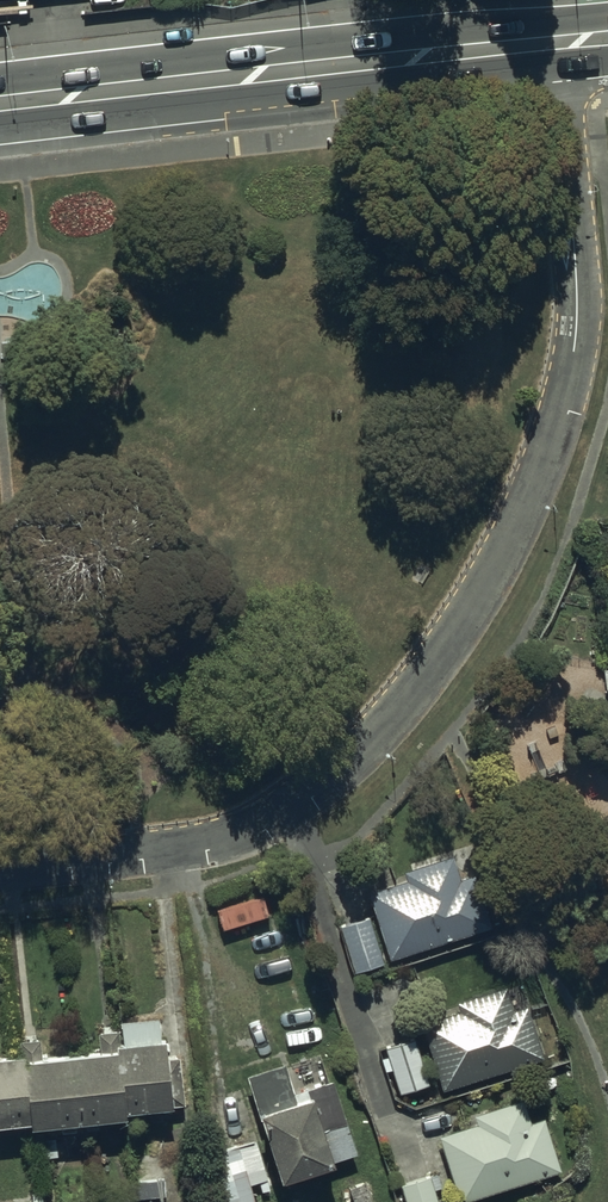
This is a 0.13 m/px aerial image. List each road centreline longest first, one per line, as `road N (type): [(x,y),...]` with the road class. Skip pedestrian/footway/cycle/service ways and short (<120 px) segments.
road 1 (residential): [(0,869),(176,851),(241,833),(322,788),(431,674),(523,513),(575,345),(574,234),(555,43)]
road 2 (secondary): [(555,43),(0,105)]

